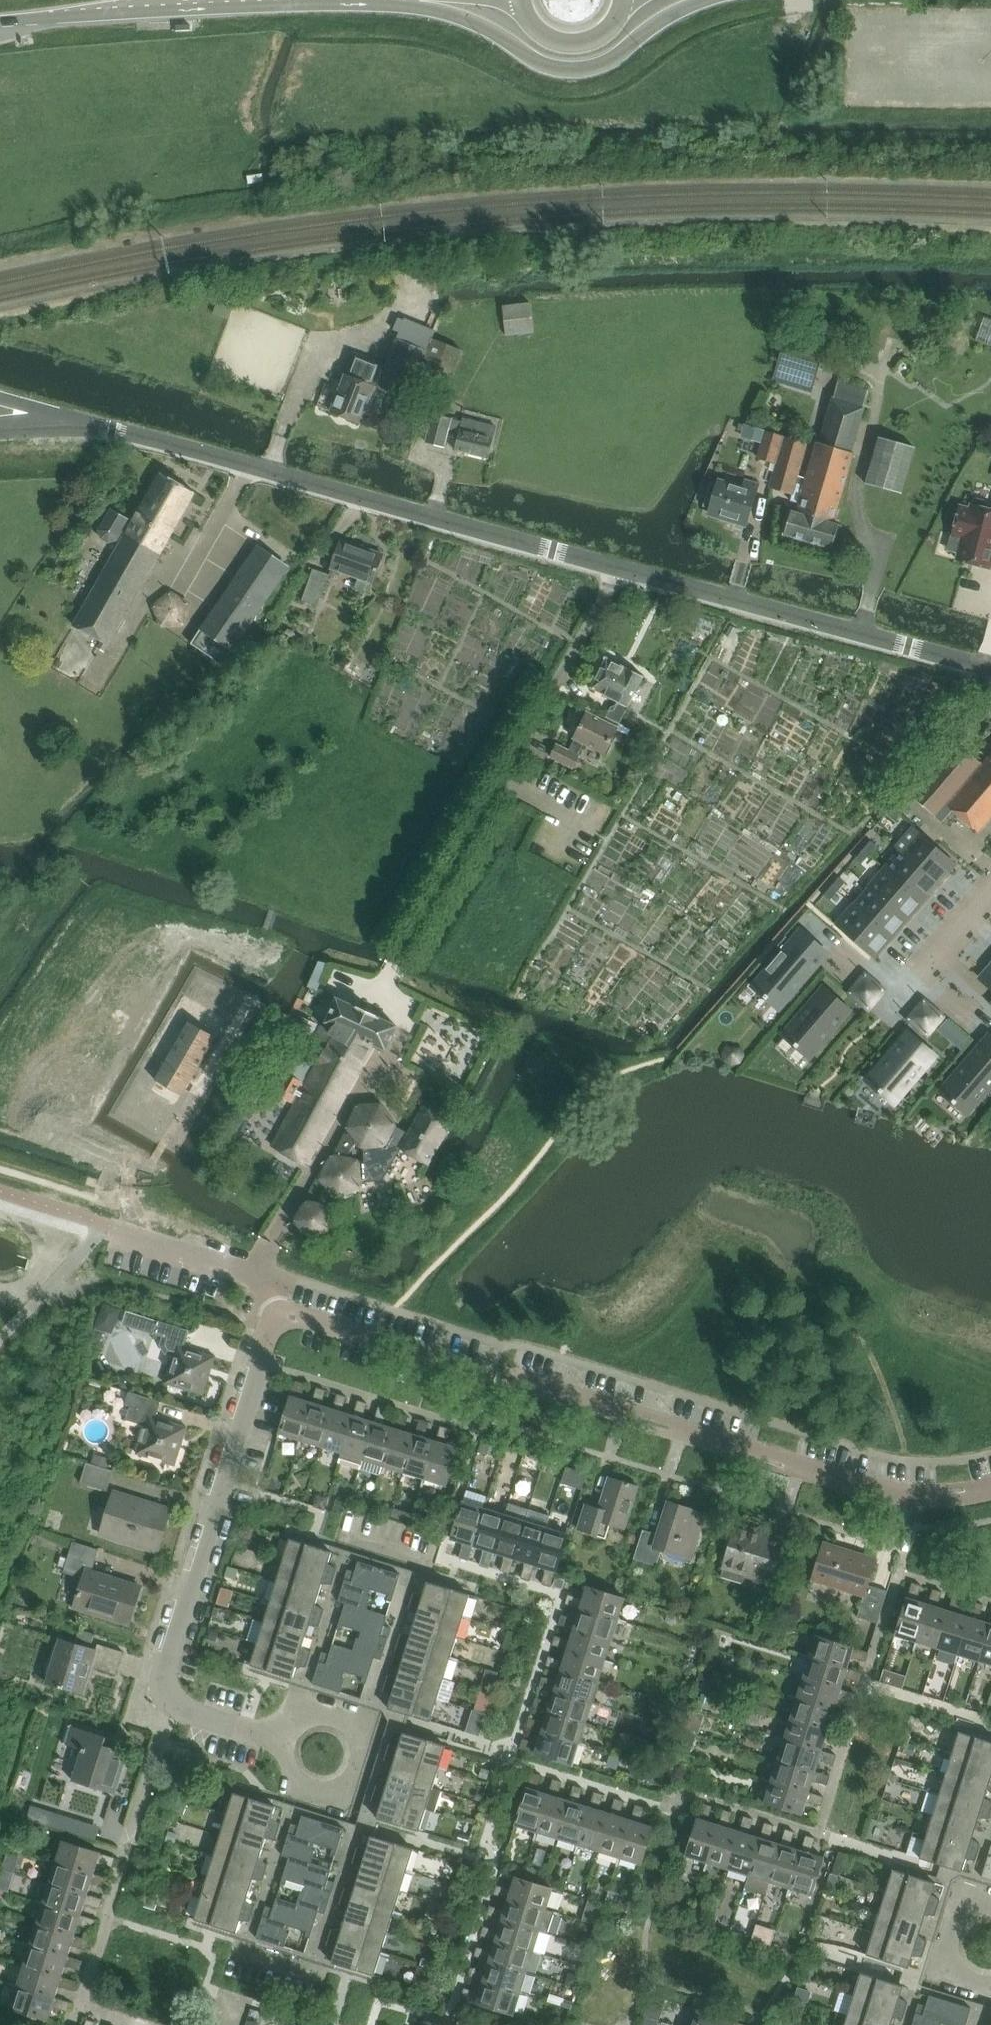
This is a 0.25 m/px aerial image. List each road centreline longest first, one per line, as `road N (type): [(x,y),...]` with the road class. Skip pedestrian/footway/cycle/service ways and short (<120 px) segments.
road 1 (residential): [(990,669),(113,429)]
road 2 (unclassified): [(990,1488),(911,1500),(878,1494),(289,1308)]
road 3 (residential): [(357,1775),(368,1805),(319,1975),(241,1953),(292,1778)]
road 4 (residential): [(361,1742),(378,1711),(423,1564),(354,1541),(299,1724)]
road 5 (unclassified): [(166,1705),(162,1682),(220,1491),(274,1327),(289,1308)]
road 6 (secondary): [(398,0),(476,23),(533,61),(568,71),(611,61),(666,17),(706,0)]
road 7 (secondary): [(0,23),(249,0)]
road 8 (residential): [(120,1232),(267,1277),(289,1308)]
road 9 (secondary): [(522,3),(547,37),(579,44),(608,30),(624,2)]
road 10 (residential): [(287,1741),(166,1705)]

